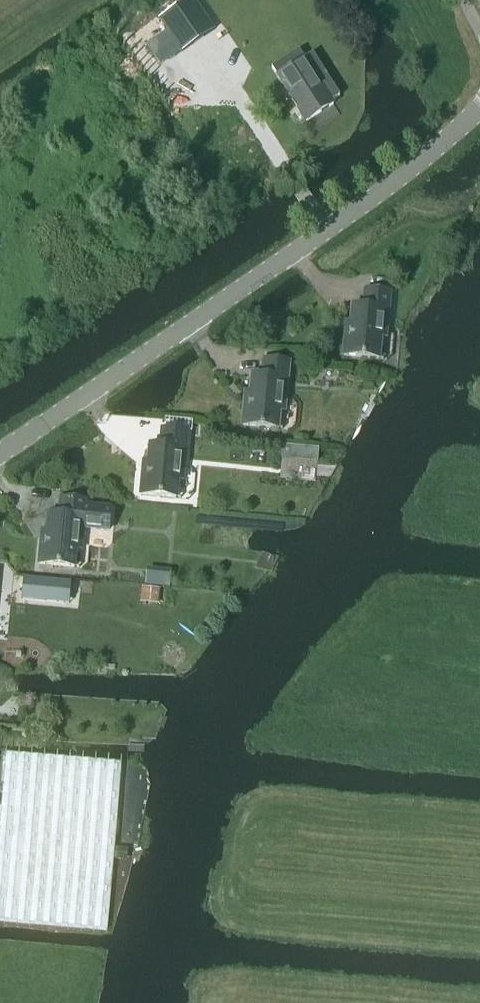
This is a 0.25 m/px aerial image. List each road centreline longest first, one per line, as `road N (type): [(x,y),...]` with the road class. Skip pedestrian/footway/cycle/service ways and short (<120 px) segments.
road 1 (tertiary): [(0,453),(383,191),(479,110)]

